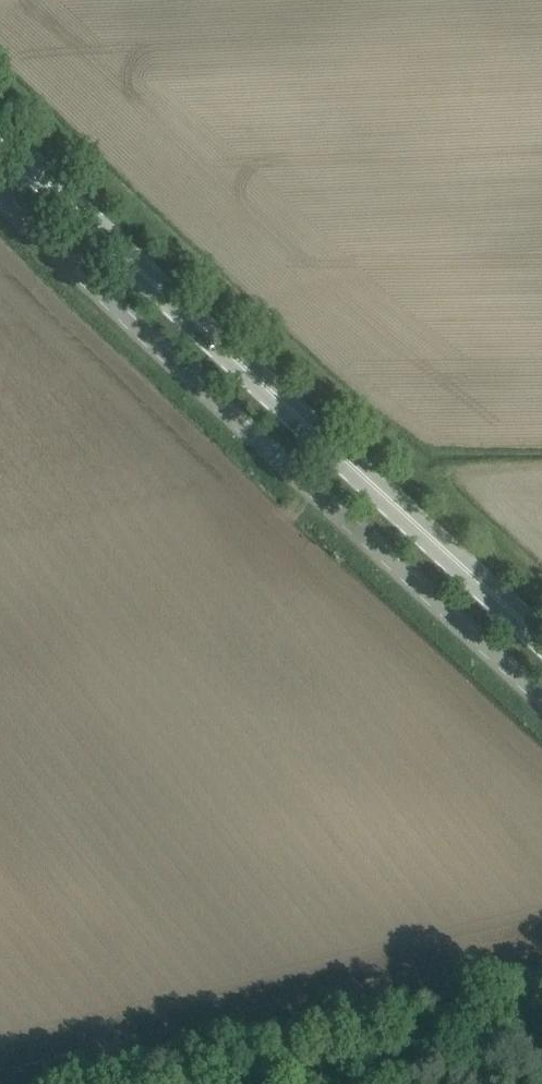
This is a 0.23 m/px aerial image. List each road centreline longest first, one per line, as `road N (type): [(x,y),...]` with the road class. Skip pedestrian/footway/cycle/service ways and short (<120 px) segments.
road 1 (primary): [(541,638),(0,136)]
road 2 (unclassified): [(541,698),(0,199)]

